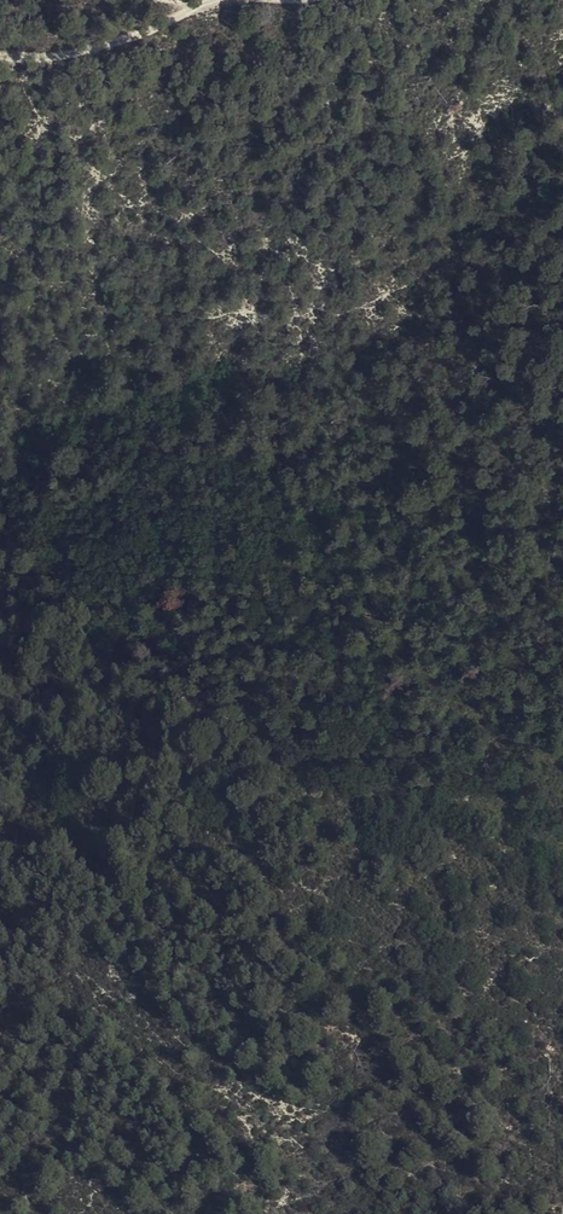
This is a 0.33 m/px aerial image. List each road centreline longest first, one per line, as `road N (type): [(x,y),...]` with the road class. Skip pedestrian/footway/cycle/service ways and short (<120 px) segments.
road 1 (track): [(212,0),(129,40),(41,59),(0,52)]

